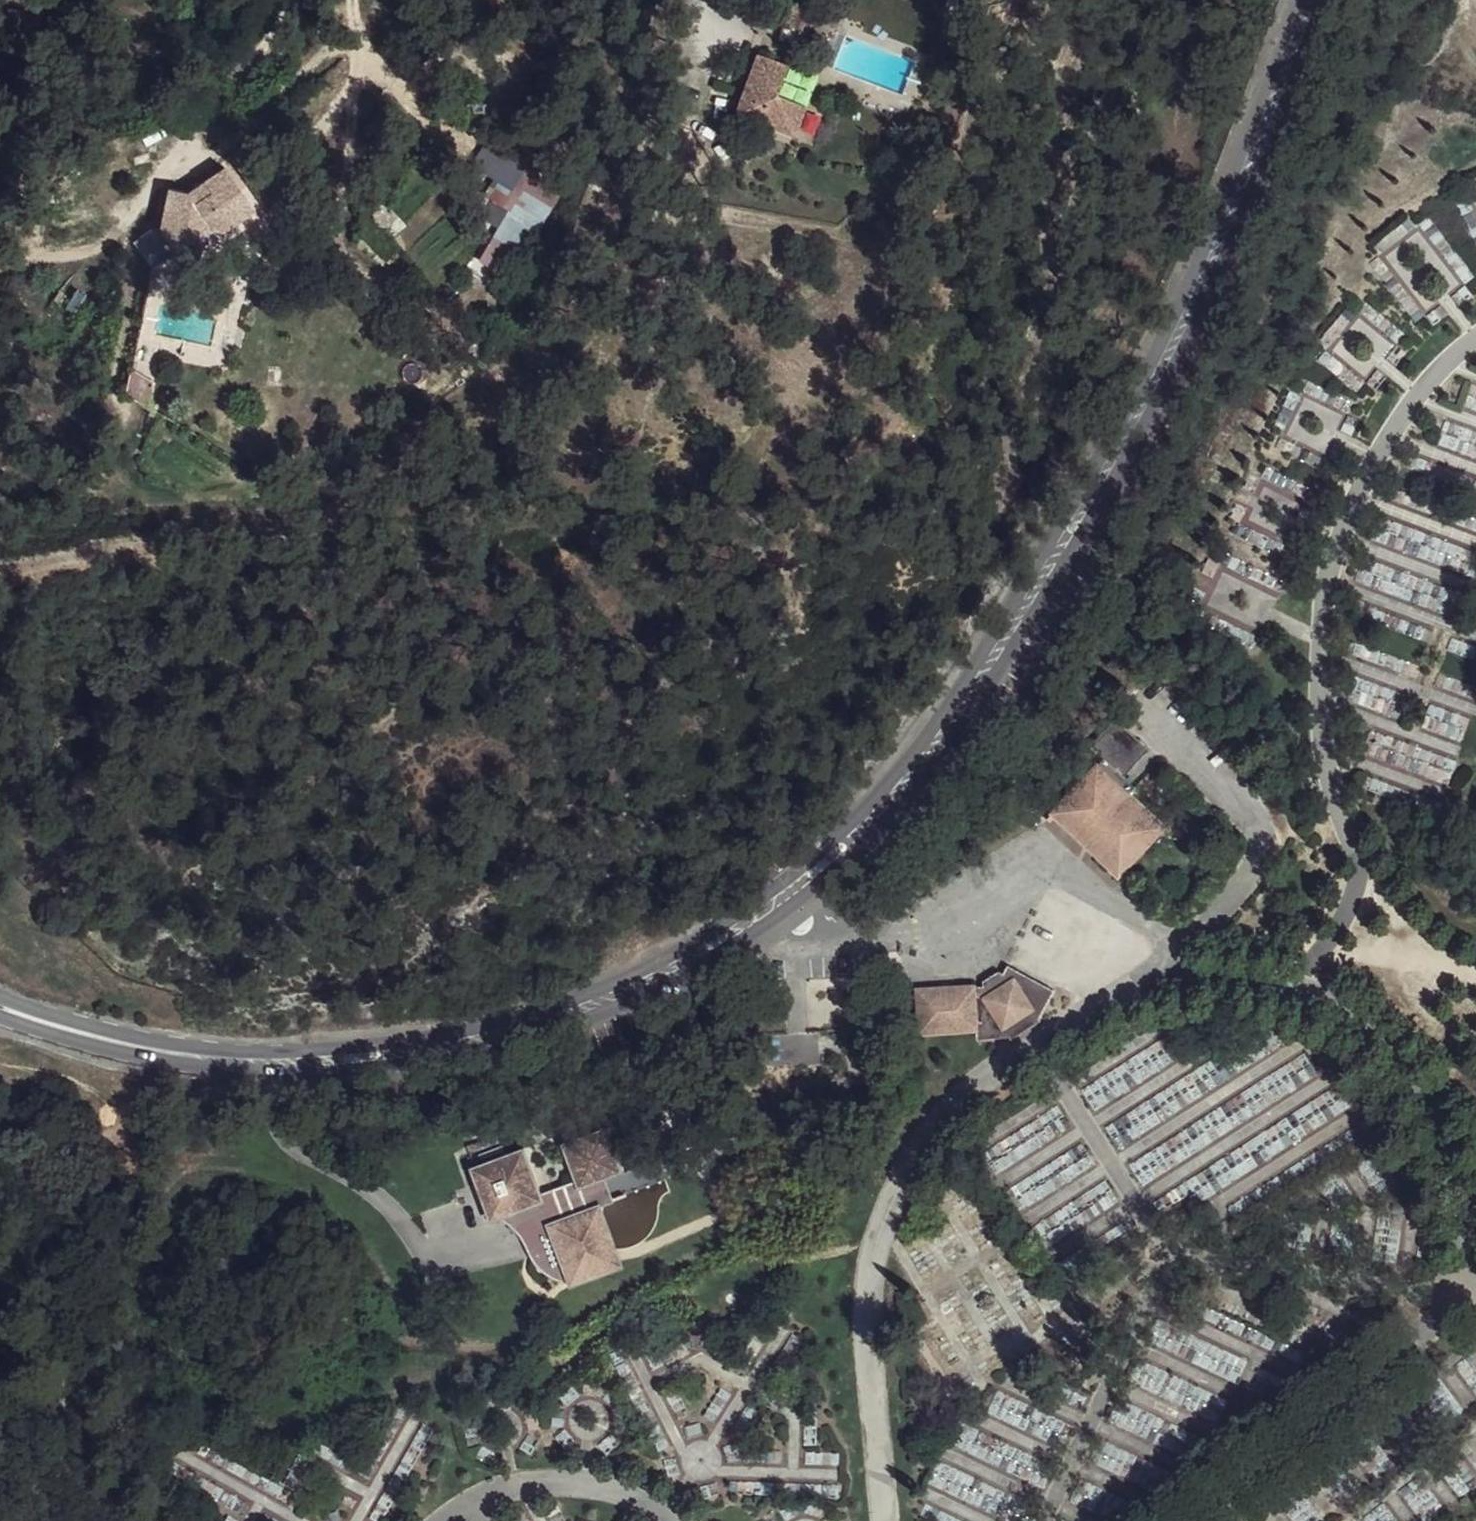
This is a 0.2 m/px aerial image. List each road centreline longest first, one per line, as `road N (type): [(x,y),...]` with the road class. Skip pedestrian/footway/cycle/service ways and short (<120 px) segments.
road 1 (tertiary): [(0,1008),(199,1060),(374,1058),(504,1035),(631,990),(801,893),(942,743),(1051,574),(1218,242),(1310,0)]

